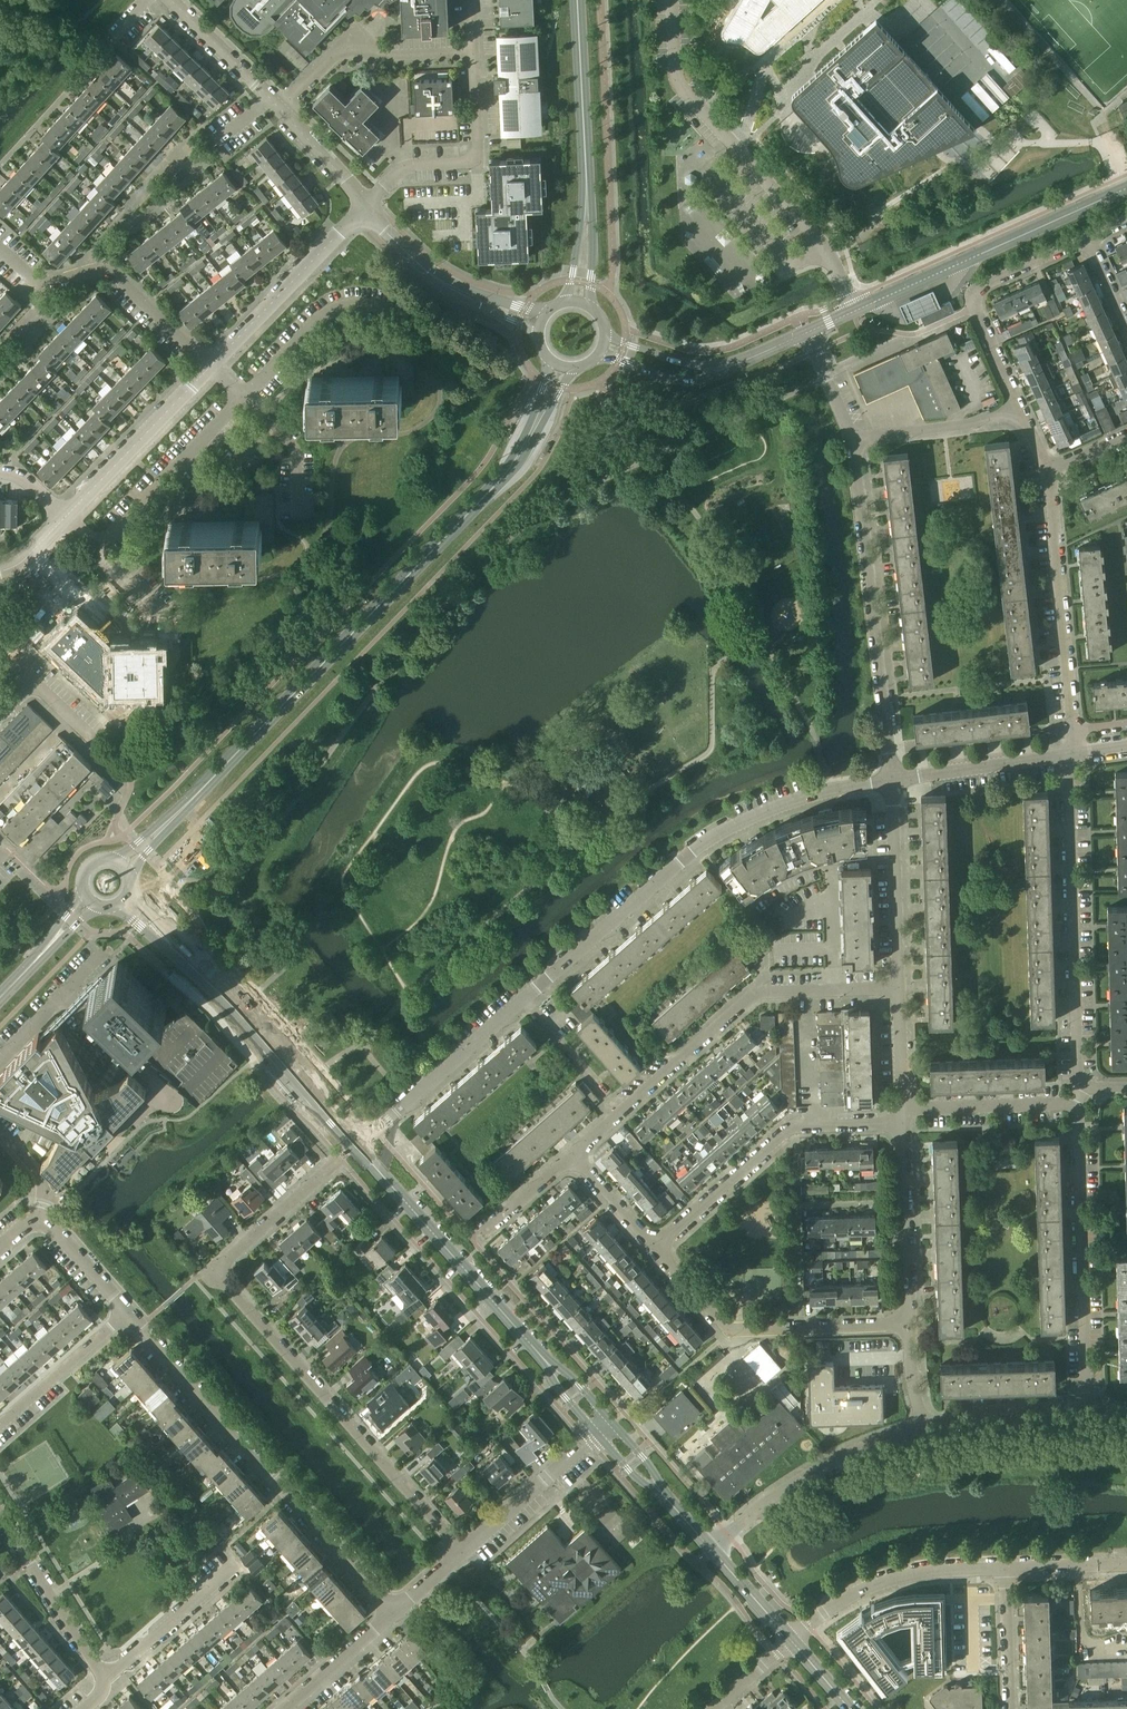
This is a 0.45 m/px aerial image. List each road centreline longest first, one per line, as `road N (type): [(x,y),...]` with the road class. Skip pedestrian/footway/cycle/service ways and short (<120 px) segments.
road 1 (residential): [(356,1146),(711,837),(830,790),(892,780)]
road 2 (residential): [(464,1551),(221,1279),(230,1259),(341,1159)]
road 3 (tertiary): [(176,813),(470,514)]
road 4 (unclassified): [(389,1615),(126,1311)]
road 5 (residential): [(573,1156),(753,995),(899,990)]
road 6 (unclassified): [(855,310),(827,252),(678,82),(671,0)]
road 7 (unclassified): [(892,780),(852,438)]
road 8 (residential): [(1078,1096),(1069,753)]
road 9 (residential): [(1085,1409),(1078,1096)]
road 10 (tertiary): [(855,310),(1126,187)]
road 11 (residential): [(654,1246),(791,1127),(902,1118)]
road 12 (residential): [(906,1322),(728,1329),(654,1246)]
road 13 (residential): [(469,0),(477,160),(414,165),(365,207)]
road 14 (unclassified): [(169,0),(365,207)]
road 15 (residential): [(1069,753),(1047,470)]
road 16 (residential): [(211,369),(111,272),(50,283),(30,277),(0,250)]
road 17 (tertiary): [(529,1342),(356,1146)]
road 18 (tertiary): [(356,1146),(185,956)]
road 19 (residential): [(63,517),(96,547),(243,398)]
road 20 (residential): [(1017,403),(973,295),(1088,237)]
road 21 (unclassified): [(917,1421),(840,1452),(710,1547)]
road 22 (residential): [(791,1640),(863,1587),(909,1573),(1006,1570)]
road 23 (unclassified): [(211,369),(365,207)]
road 24 (residential): [(243,398),(332,309),(375,305),(413,330)]
road 25 (unclassified): [(899,990),(892,780)]
road 26 (unclassified): [(63,517),(211,369)]
road 27 (unclassified): [(906,1322),(902,1118)]
road 28 (residential): [(107,1683),(0,1514)]
road 29 (unclassified): [(126,1311),(37,1211),(0,1244)]
road 30 (residential): [(902,1118),(925,1109),(1064,1108),(1078,1096)]
road 31 (tertiary): [(470,514),(512,473),(573,368)]
road 32 (residential): [(892,780),(1069,753)]
road 33 (unclassified): [(598,1435),(464,1551)]
road 34 (tertiary): [(550,360),(512,455),(470,514)]
road 35 (residential): [(107,1683),(234,1564)]
road 36 (residential): [(852,438),(974,424),(1017,403)]
road 37 (residential): [(0,1425),(126,1311)]
road 38 (unclassified): [(1085,1409),(917,1421)]
road 39 (tertiary): [(585,161),(577,0)]
road 40 (tertiary): [(588,305),(594,242),(585,161)]
road 41 (tertiary): [(585,161),(567,301)]
road 42 (unclassified): [(389,1615),(283,1708)]
road 43 (residential): [(1009,1708),(1006,1570)]
road 44 (unclassified): [(902,1118),(899,990)]
road 45 (tertiary): [(600,353),(676,380),(719,369)]
road 46 (residential): [(0,657),(92,740)]
road 47 (tertiary): [(791,1640),(710,1547)]
road 48 (residential): [(654,1246),(573,1156)]
road 49 (residential): [(479,1231),(573,1156)]
road 50 (residential): [(1006,1570),(1126,1566)]

